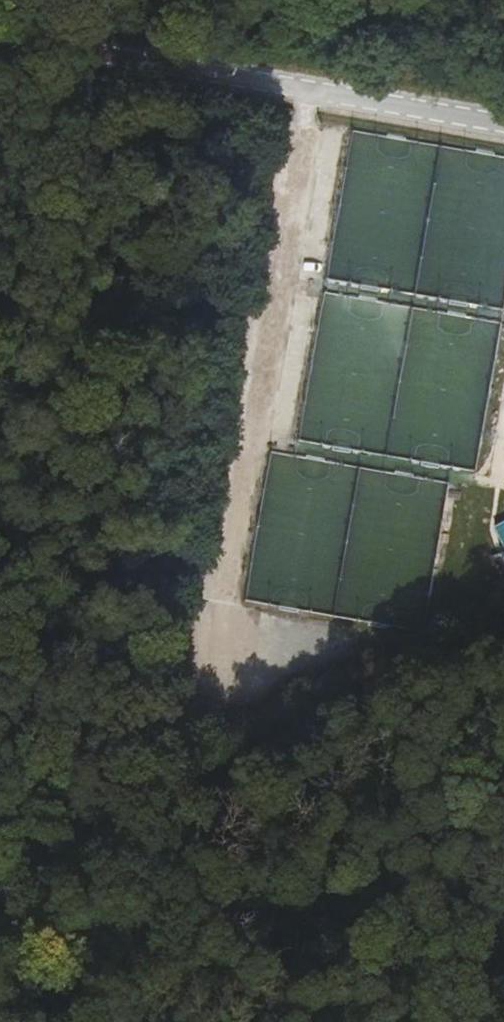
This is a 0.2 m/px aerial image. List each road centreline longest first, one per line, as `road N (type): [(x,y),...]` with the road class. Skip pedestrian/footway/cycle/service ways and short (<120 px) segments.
road 1 (unclassified): [(0,34),(503,126)]
road 2 (track): [(405,694),(0,885)]

